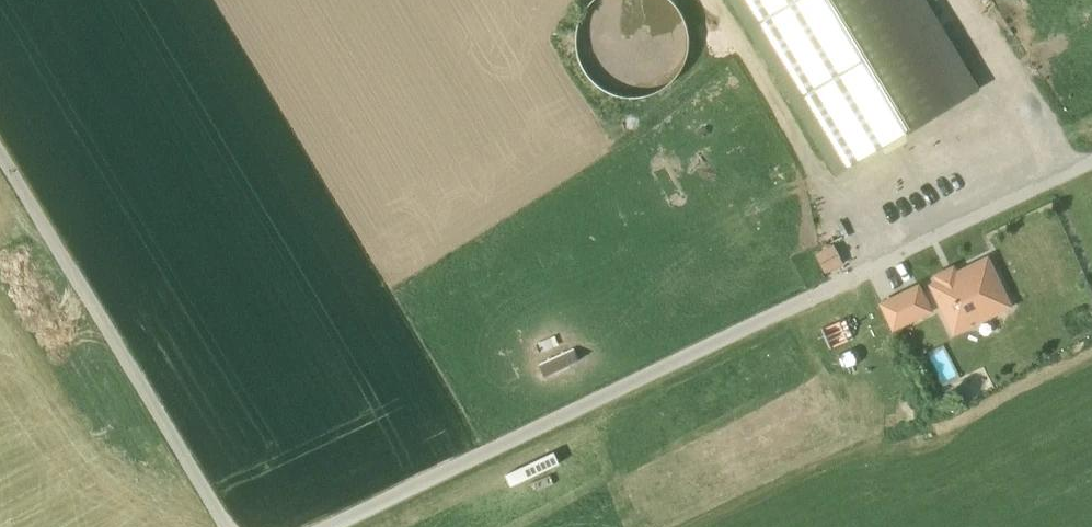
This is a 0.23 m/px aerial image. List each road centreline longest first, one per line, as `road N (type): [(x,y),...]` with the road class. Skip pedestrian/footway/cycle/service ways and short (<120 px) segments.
road 1 (track): [(330,526),(1091,161)]
road 2 (track): [(0,154),(226,526)]

